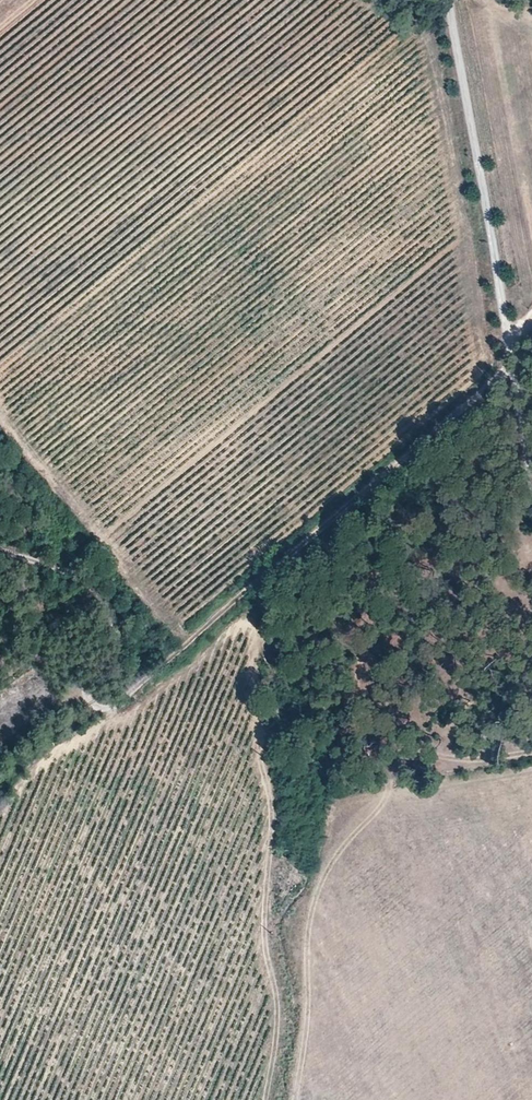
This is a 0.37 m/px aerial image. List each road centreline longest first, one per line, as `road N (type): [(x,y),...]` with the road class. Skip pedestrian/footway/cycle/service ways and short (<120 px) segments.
road 1 (track): [(0,553),(68,574),(111,612),(114,648),(86,689),(89,699),(109,707),(515,359)]
road 2 (unclassified): [(531,470),(450,0)]

